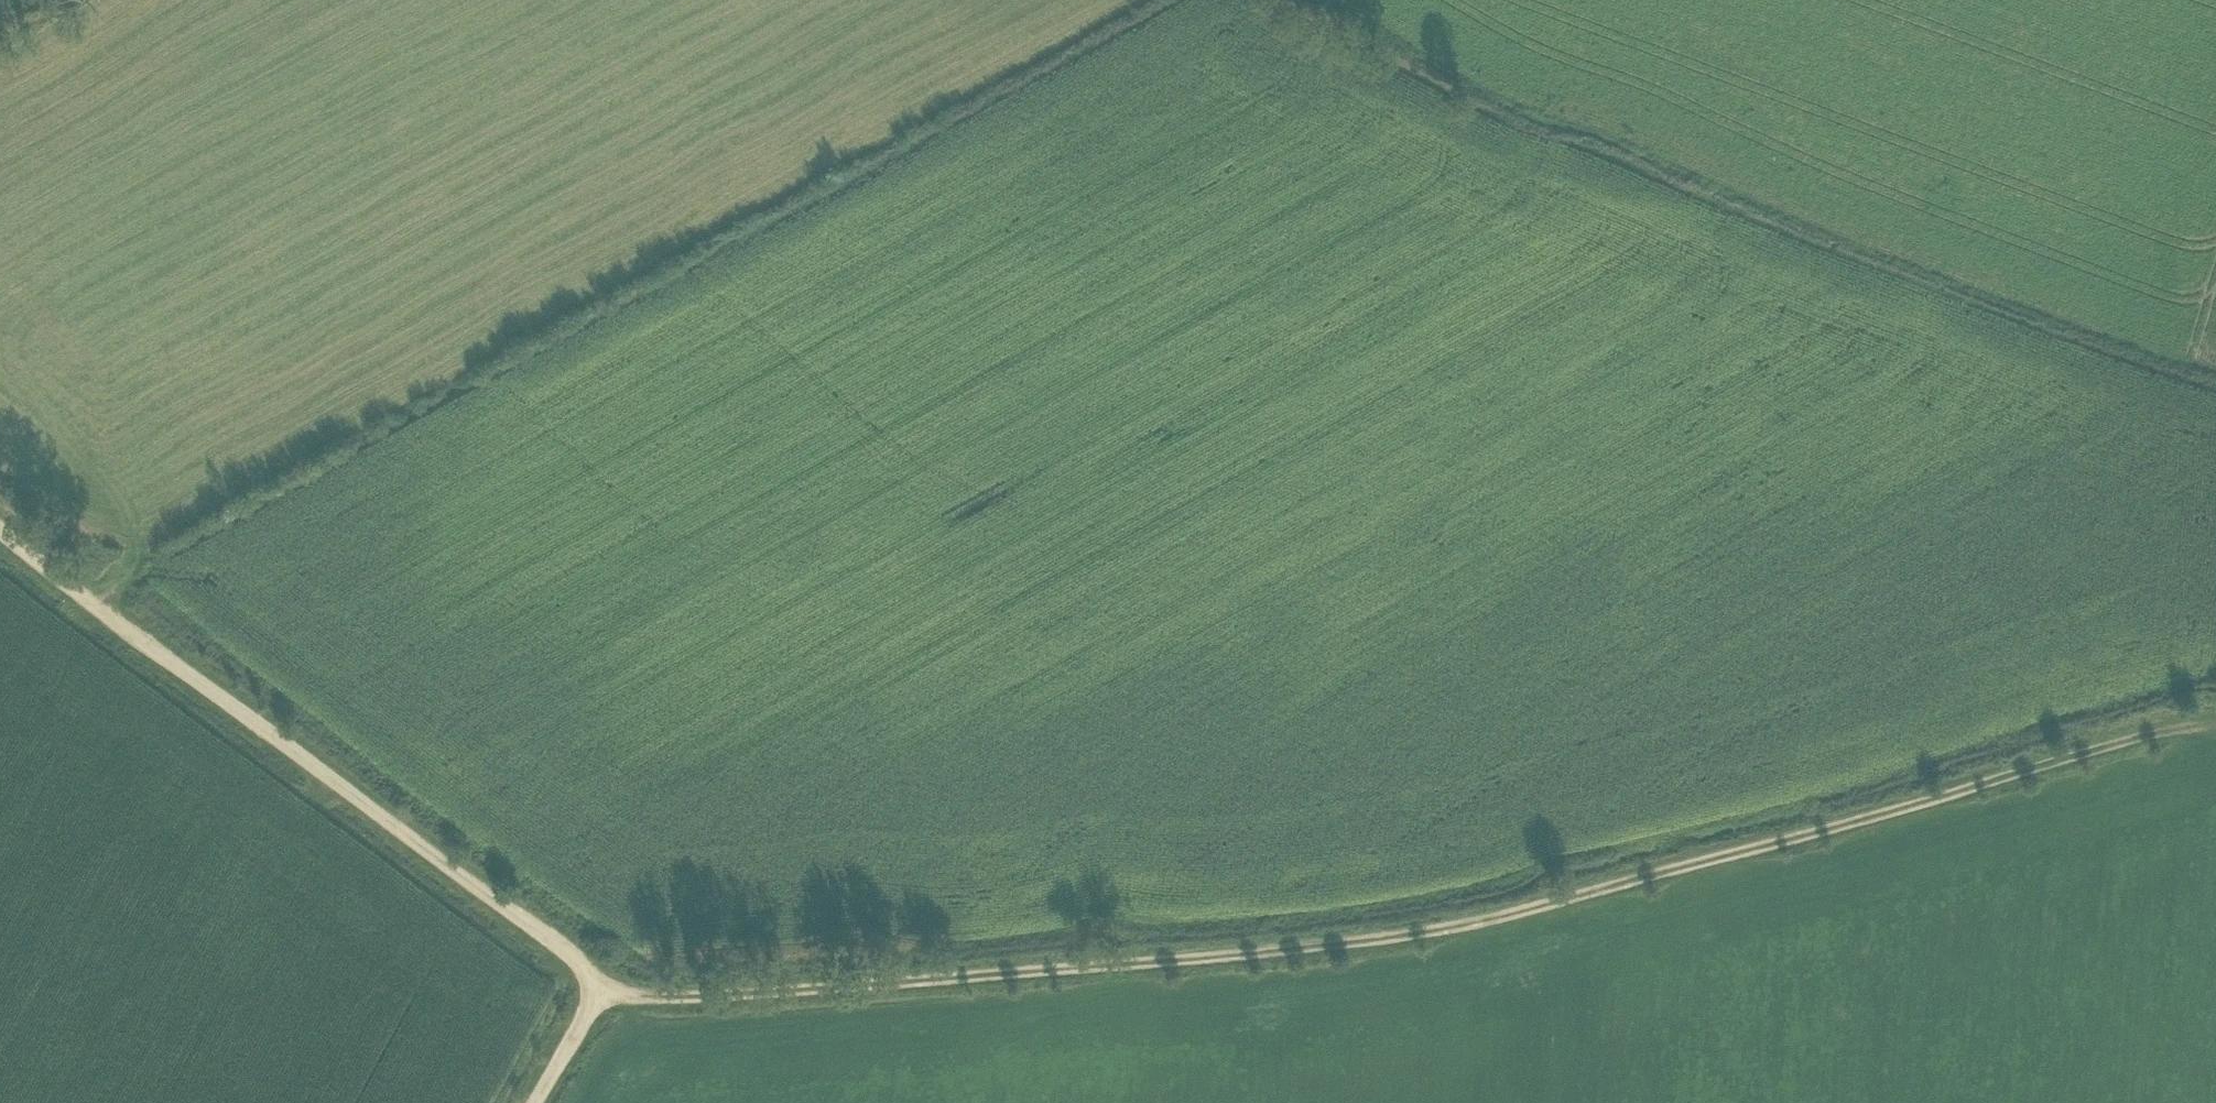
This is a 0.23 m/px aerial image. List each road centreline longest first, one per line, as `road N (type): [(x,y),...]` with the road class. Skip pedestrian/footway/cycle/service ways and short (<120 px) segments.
road 1 (track): [(600,990),(661,999),(1053,973),(1432,931),(1678,873),(2138,737),(2215,723)]
road 2 (track): [(600,990),(572,958),(0,537)]
road 3 (track): [(536,1102),(600,990)]

